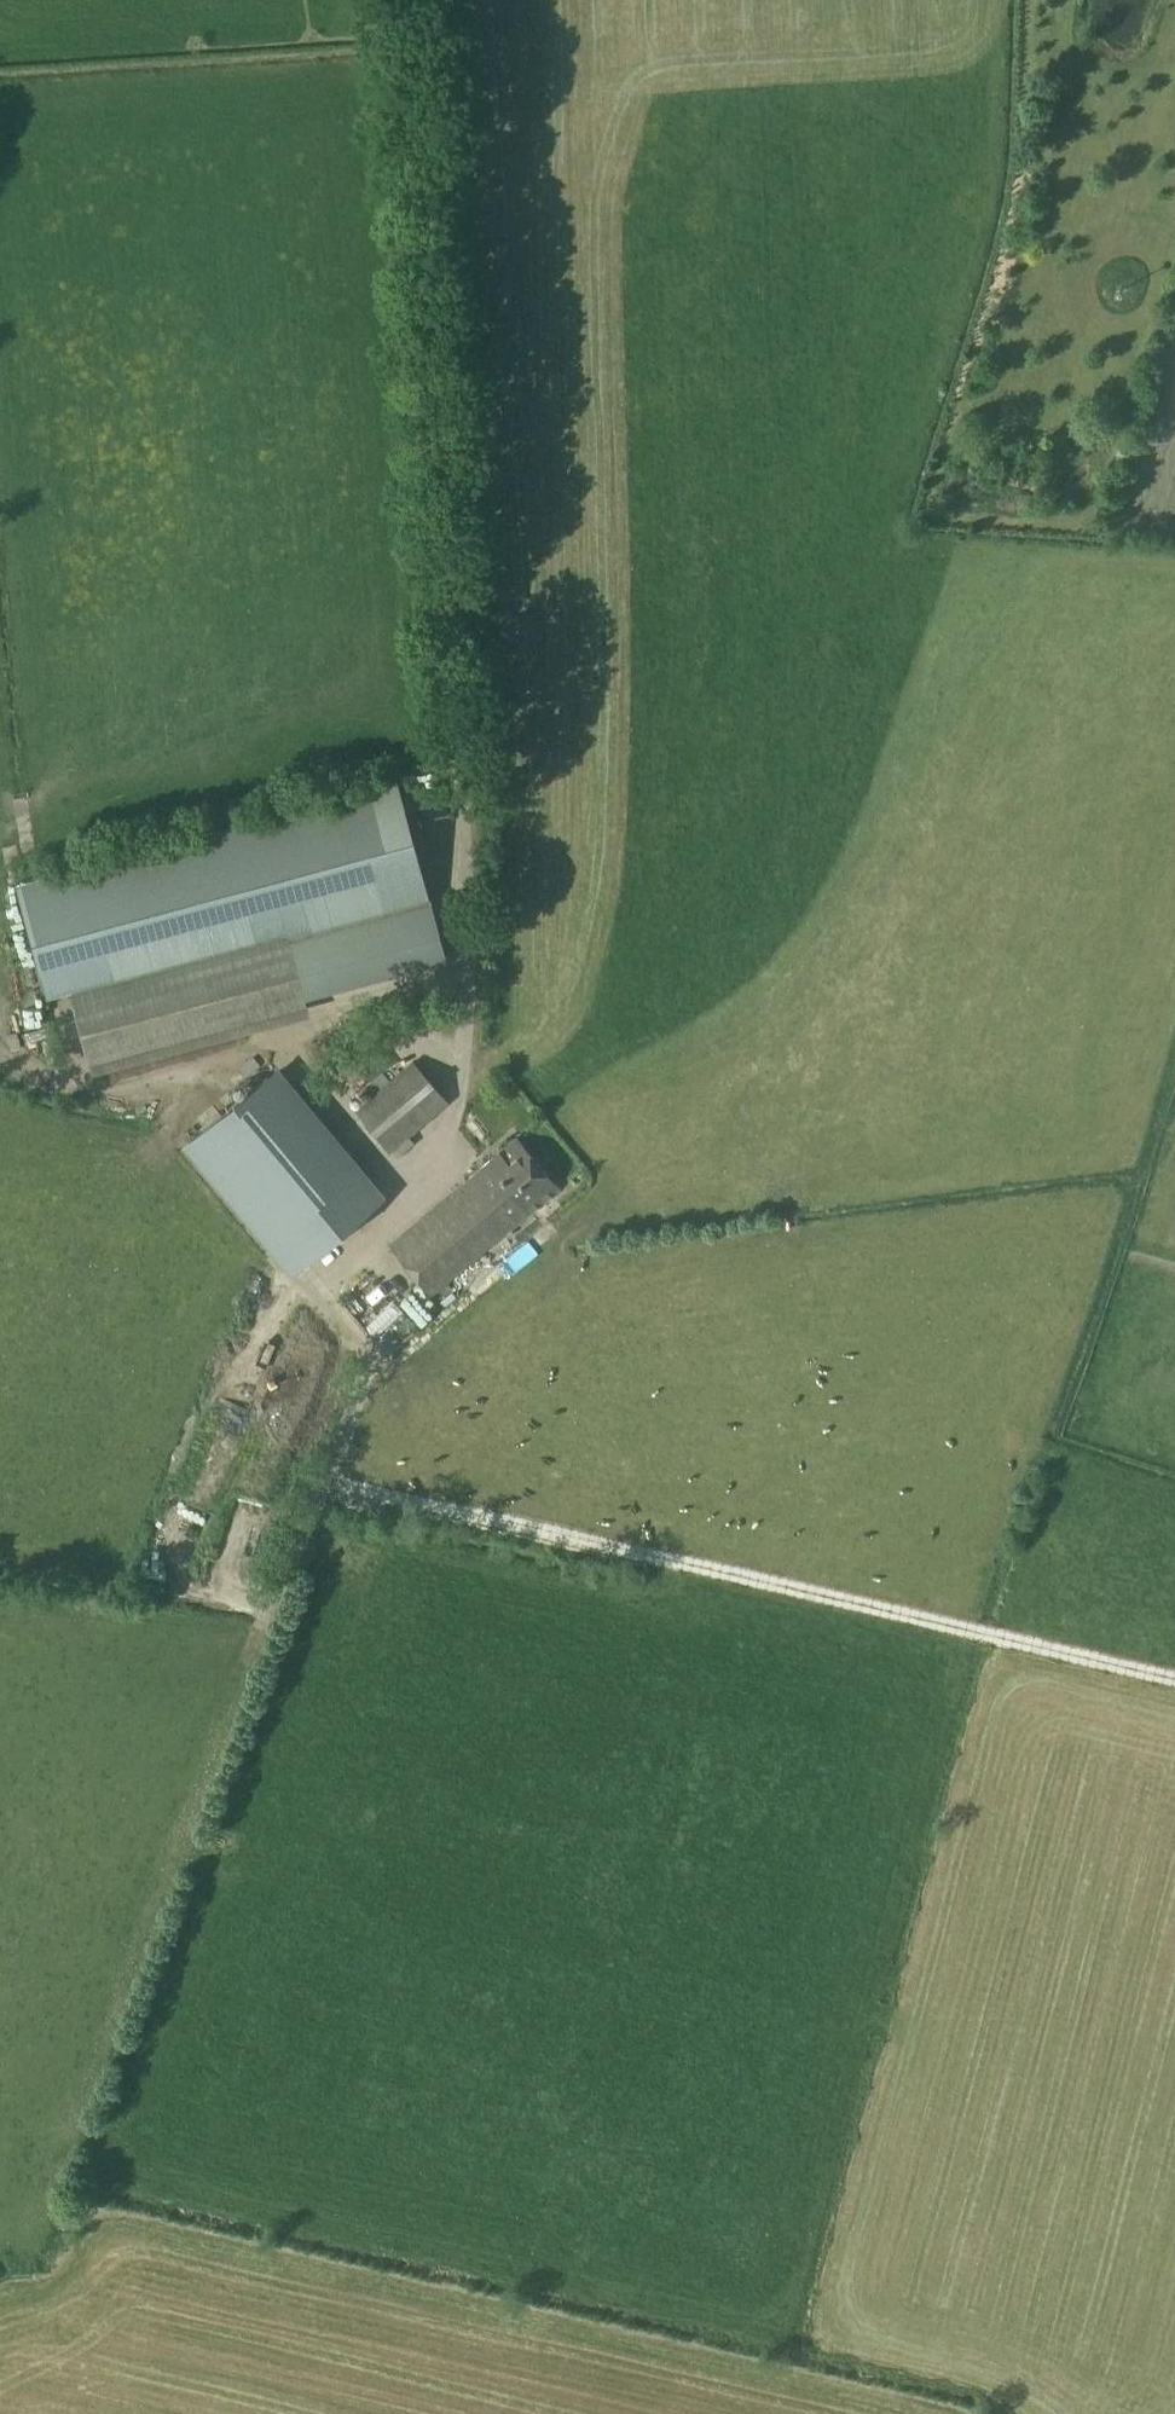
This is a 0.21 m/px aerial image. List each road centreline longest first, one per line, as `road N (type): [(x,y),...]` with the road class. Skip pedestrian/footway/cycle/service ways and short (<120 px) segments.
road 1 (track): [(1174,1678),(330,1482)]

